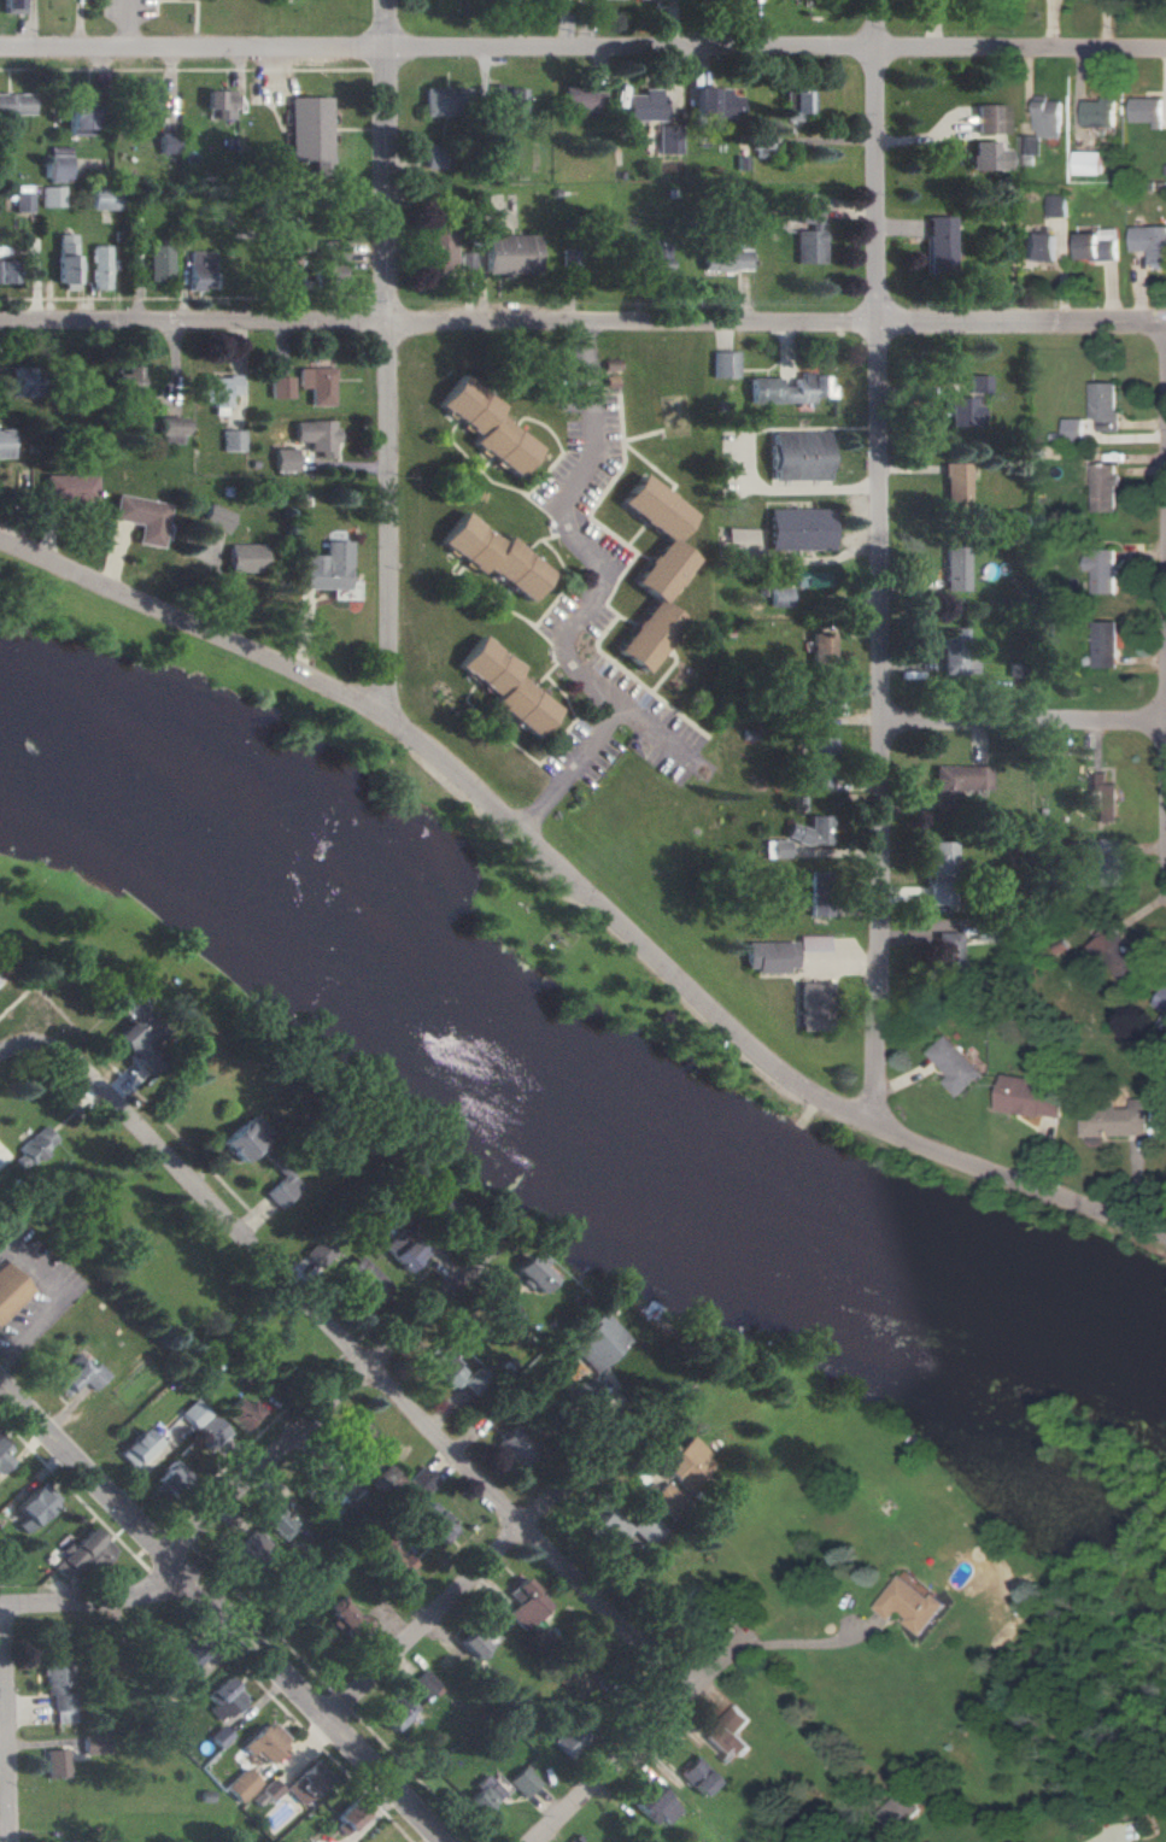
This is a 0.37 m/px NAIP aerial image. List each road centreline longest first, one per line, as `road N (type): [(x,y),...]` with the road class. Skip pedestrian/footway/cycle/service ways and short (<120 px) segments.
road 1 (residential): [(0,55),(1165,45)]
road 2 (residential): [(0,325),(1165,325)]
road 3 (residential): [(884,1132),(880,0)]
road 4 (residential): [(818,1099),(768,1066),(391,721),(0,544)]
road 5 (residential): [(40,1039),(211,1203),(689,1695)]
road 6 (residential): [(391,721),(389,0)]
road 7 (secondary): [(442,1841),(0,1385)]
road 8 (residential): [(591,323),(602,447),(582,488),(555,500),(564,530),(592,555),(604,586),(569,637),(570,663),(614,699),(616,722),(523,840)]
road 9 (residential): [(172,1564),(494,1257)]
road 10 (residential): [(332,1729),(634,1431)]
road 11 (residential): [(1165,1238),(818,1099)]
road 12 (residential): [(885,726),(1165,723)]
road 13 (residential): [(4,1611),(15,1841)]
road 14 (residential): [(689,1695),(748,1650),(828,1648),(896,1627)]
road 15 (residential): [(548,1841),(640,1765),(689,1695)]
road 16 (residential): [(0,1611),(129,1598),(151,1590),(172,1564)]

